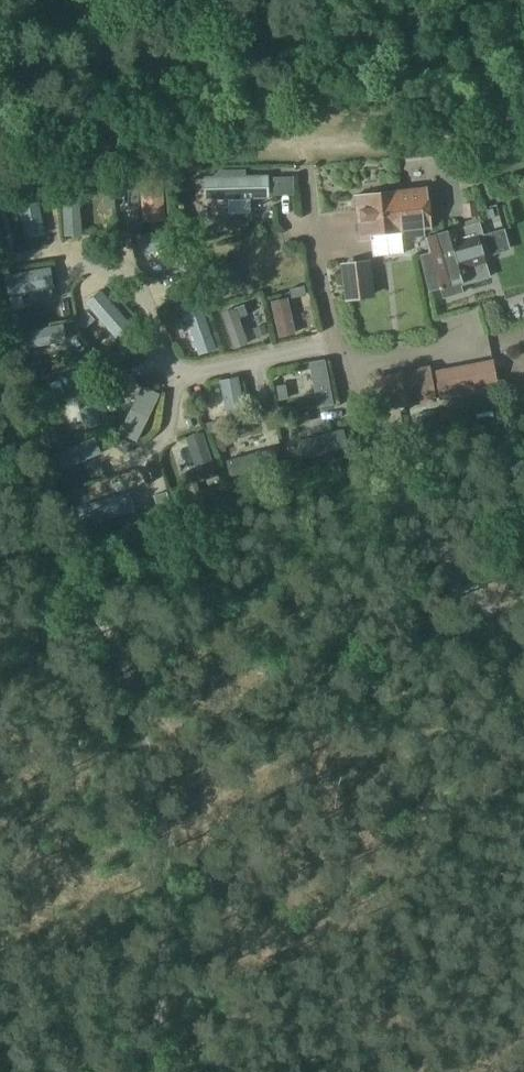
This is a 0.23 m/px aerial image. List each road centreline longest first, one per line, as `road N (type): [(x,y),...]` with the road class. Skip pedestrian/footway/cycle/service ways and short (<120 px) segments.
road 1 (track): [(165,1071),(207,798),(139,687)]
road 2 (track): [(140,1071),(160,925),(139,687)]
road 3 (track): [(0,160),(284,139)]
road 4 (track): [(139,687),(33,517),(0,444)]
road 5 (track): [(284,139),(523,126)]
road 6 (track): [(284,139),(201,28),(170,7),(172,0)]
road 7 (track): [(170,7),(0,63)]
road 8 (track): [(260,0),(343,15),(391,0)]

